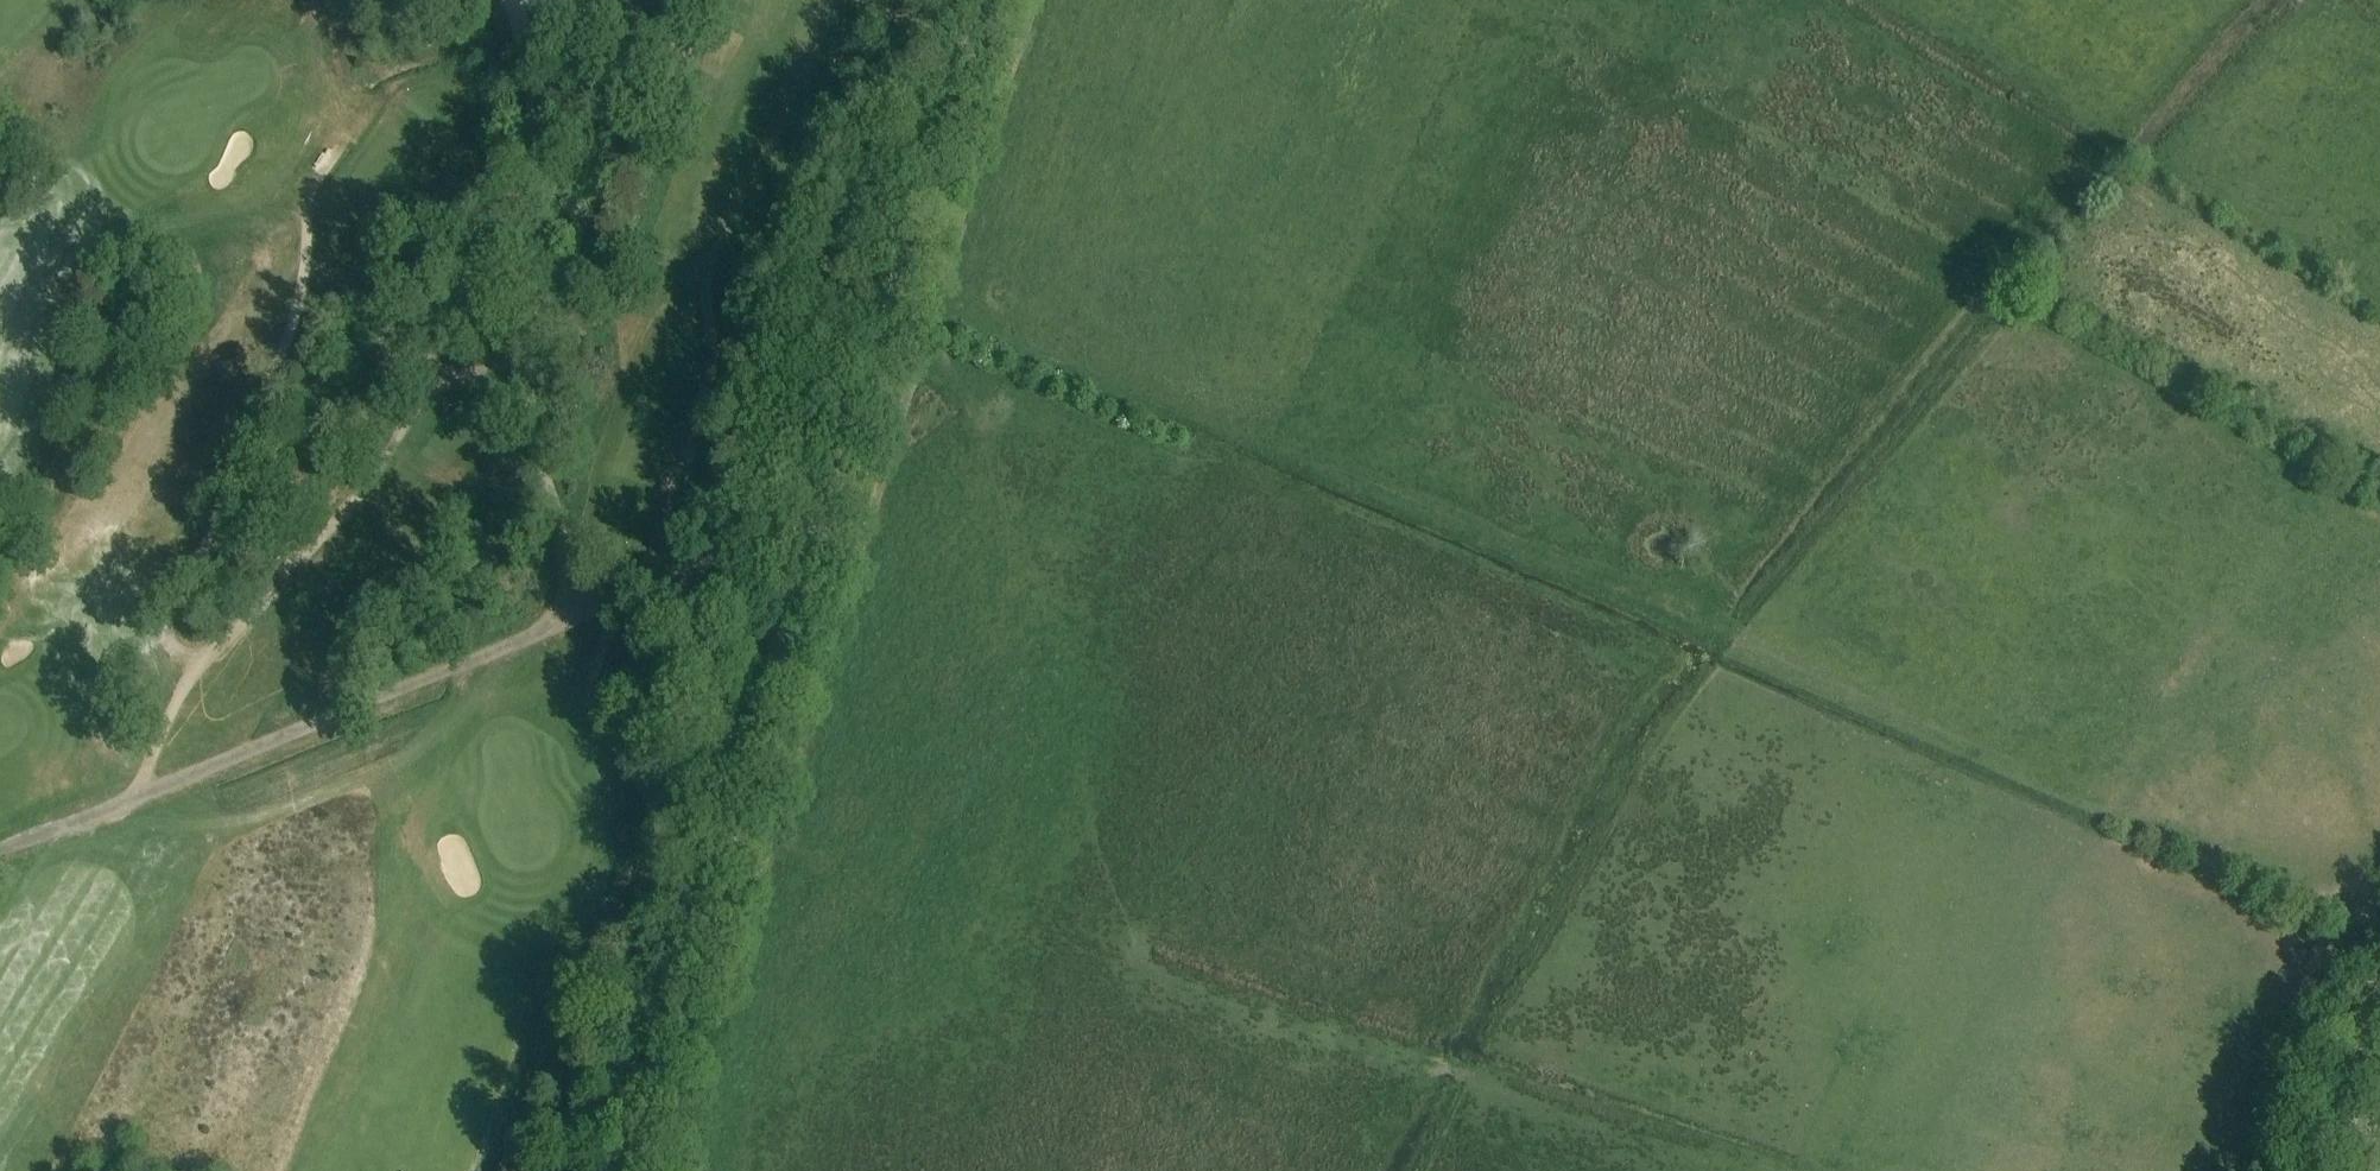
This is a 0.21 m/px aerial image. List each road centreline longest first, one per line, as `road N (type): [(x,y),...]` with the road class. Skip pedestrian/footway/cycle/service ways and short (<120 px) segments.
road 1 (unclassified): [(627,1170),(984,0)]
road 2 (track): [(2308,1170),(2379,975)]

